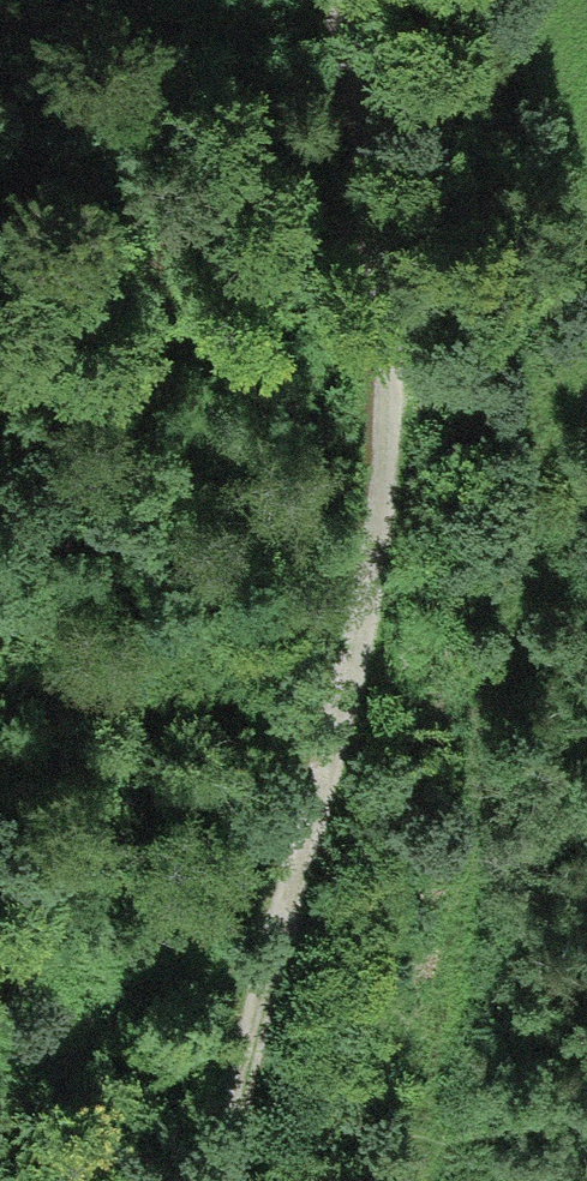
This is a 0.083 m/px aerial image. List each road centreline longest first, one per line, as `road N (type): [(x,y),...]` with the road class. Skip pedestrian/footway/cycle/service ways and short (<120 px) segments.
road 1 (track): [(329,0),(382,280),(378,494),(348,717),(212,1180)]
road 2 (track): [(407,1180),(418,1031),(555,358),(586,351)]

